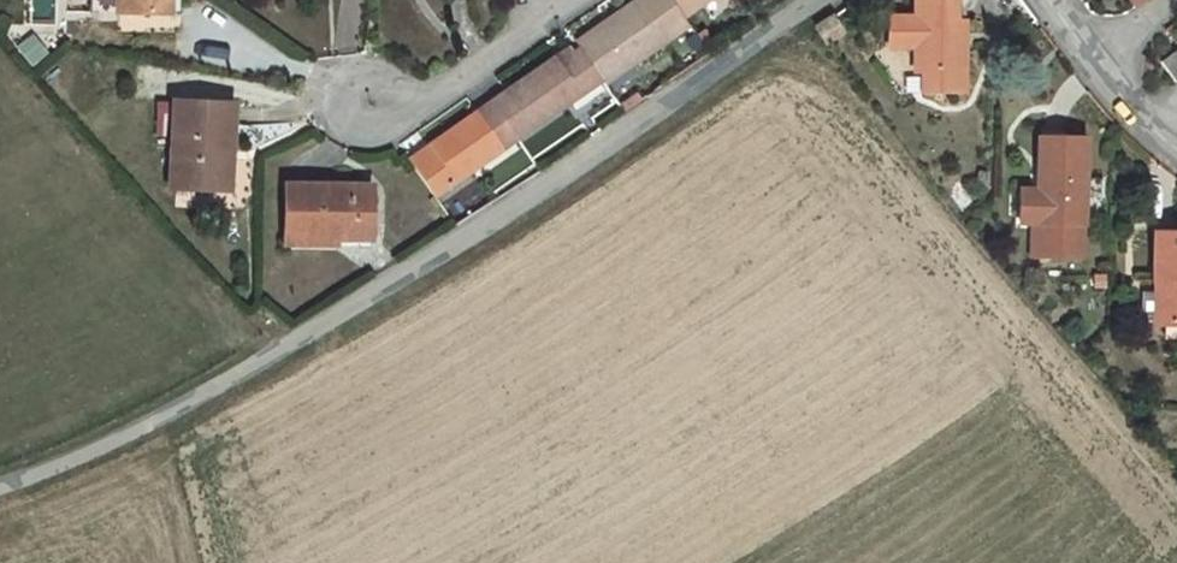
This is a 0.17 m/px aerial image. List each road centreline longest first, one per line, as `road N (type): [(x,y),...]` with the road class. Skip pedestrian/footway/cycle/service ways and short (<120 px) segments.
road 1 (unclassified): [(0,487),(92,454),(300,339),(816,0)]
road 2 (residential): [(569,0),(441,92),(355,110)]
road 3 (residential): [(1091,60),(1176,149)]

